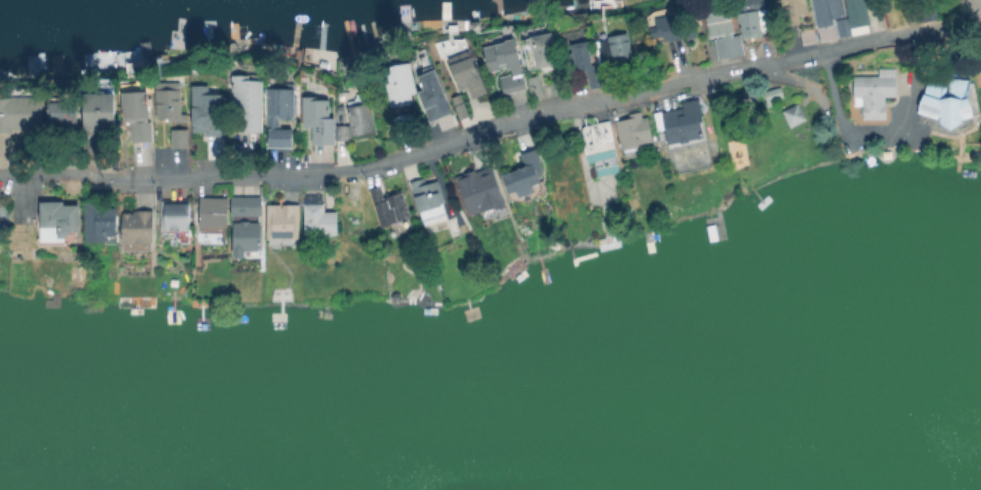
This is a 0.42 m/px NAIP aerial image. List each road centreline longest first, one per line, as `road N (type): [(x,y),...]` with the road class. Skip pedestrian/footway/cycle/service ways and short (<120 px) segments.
road 1 (residential): [(0,177),(124,181),(359,170),(501,124),(914,34),(980,27)]

